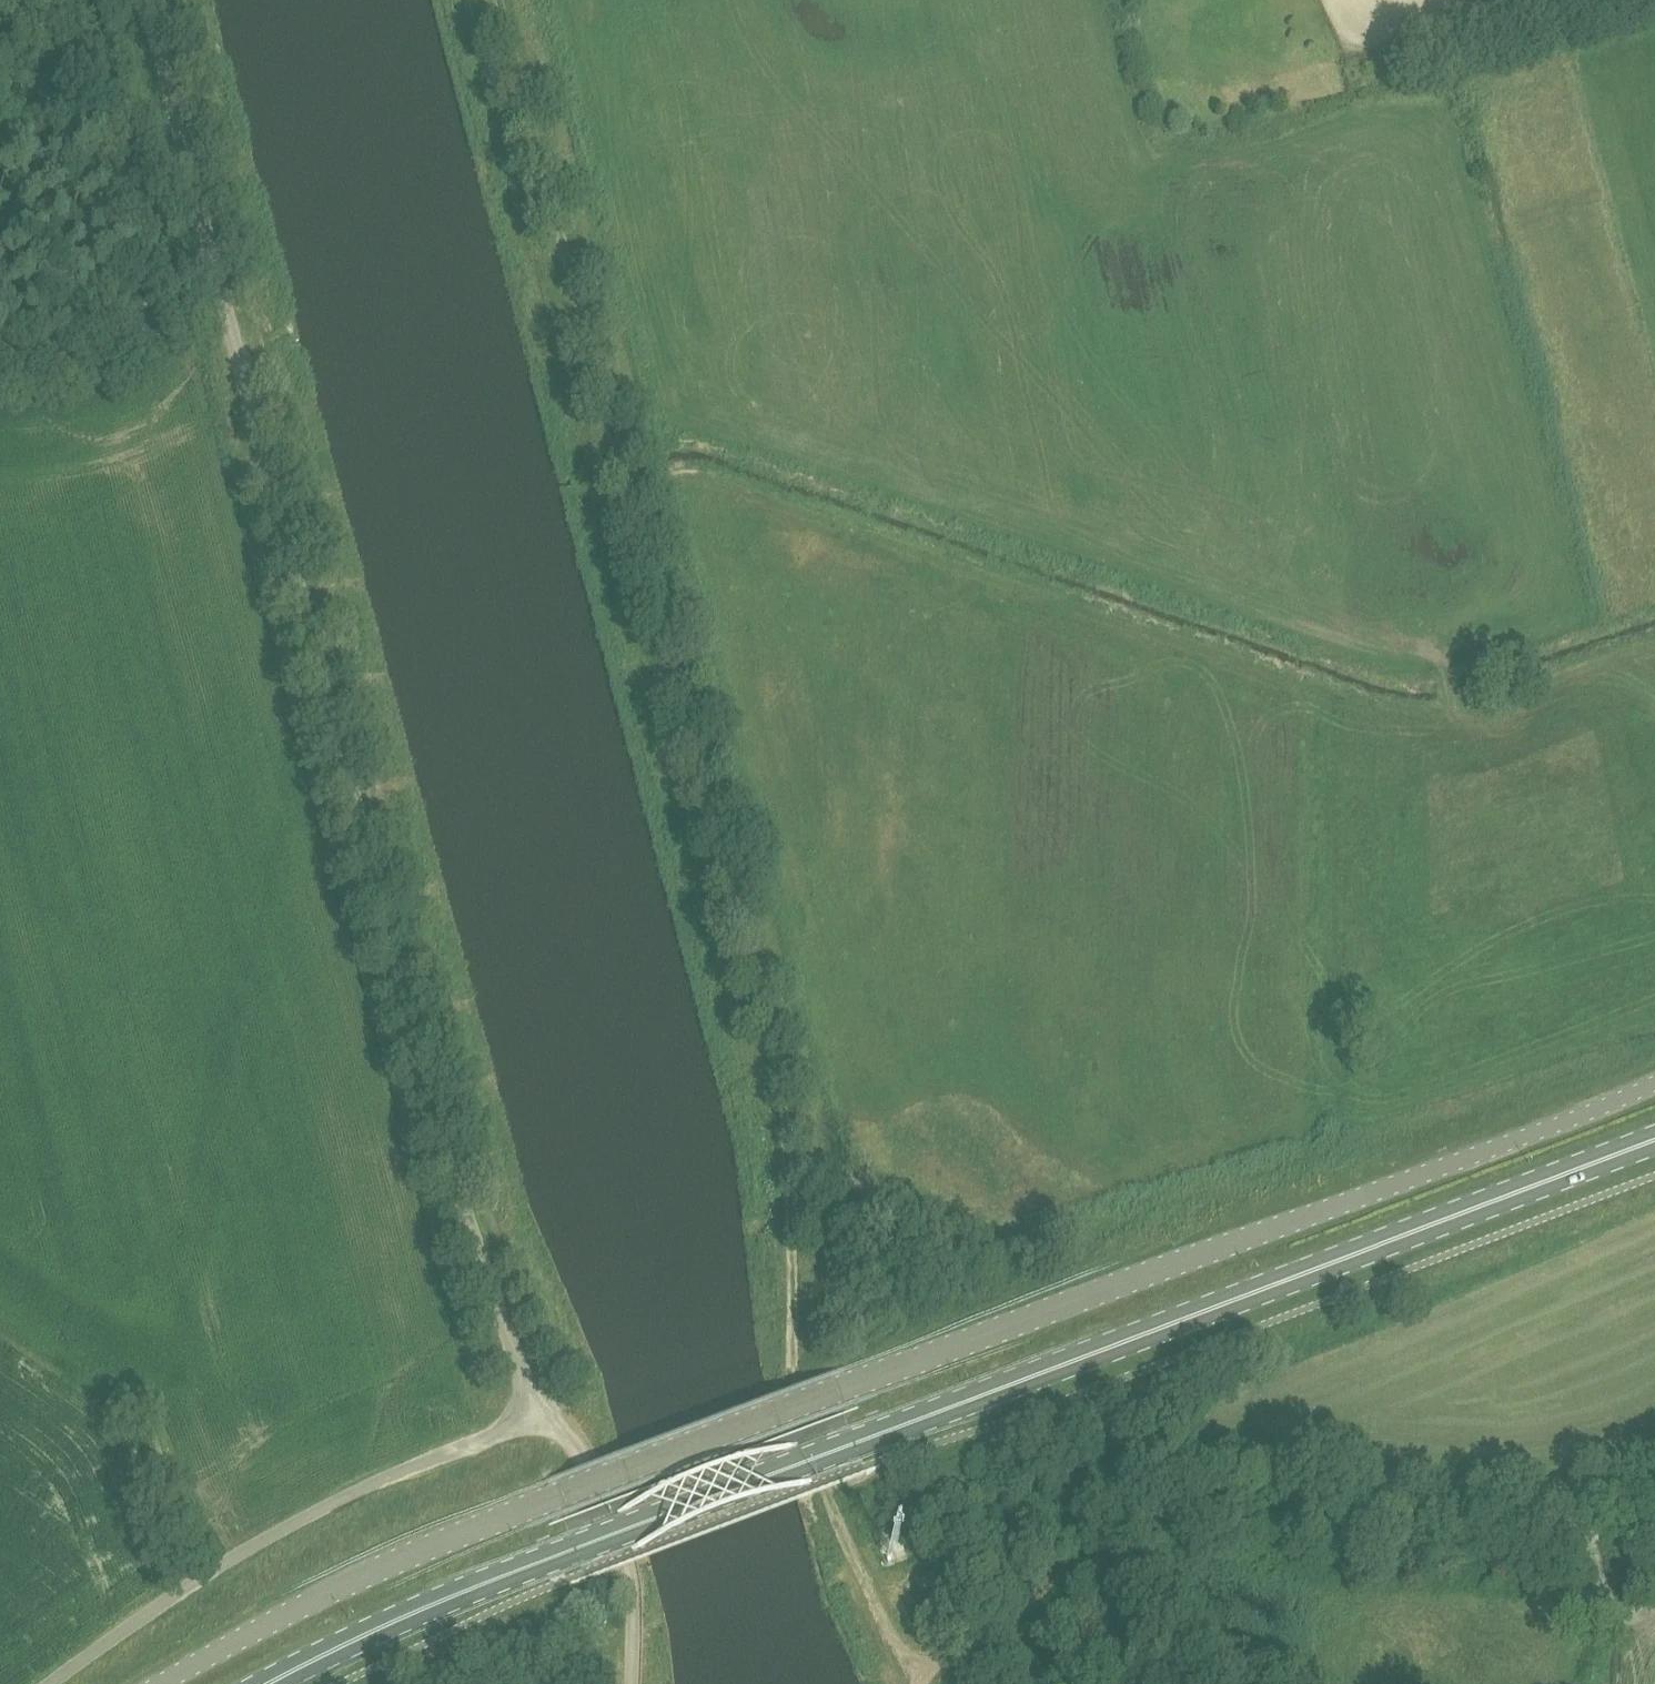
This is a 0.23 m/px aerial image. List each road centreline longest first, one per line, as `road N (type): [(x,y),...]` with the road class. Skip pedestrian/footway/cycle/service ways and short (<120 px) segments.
road 1 (track): [(499,0),(772,1060),(795,1383),(829,1489),(946,1674)]
road 2 (unclassified): [(167,1683),(411,1553),(1654,1085)]
road 3 (primary): [(270,1683),(542,1560),(1654,1141)]
road 4 (unclassified): [(538,1415),(524,1393),(461,1191),(150,0)]
road 5 (unclassified): [(50,1683),(323,1509),(538,1415)]
road 6 (unclassified): [(633,1683),(633,1574),(579,1454),(538,1415)]

